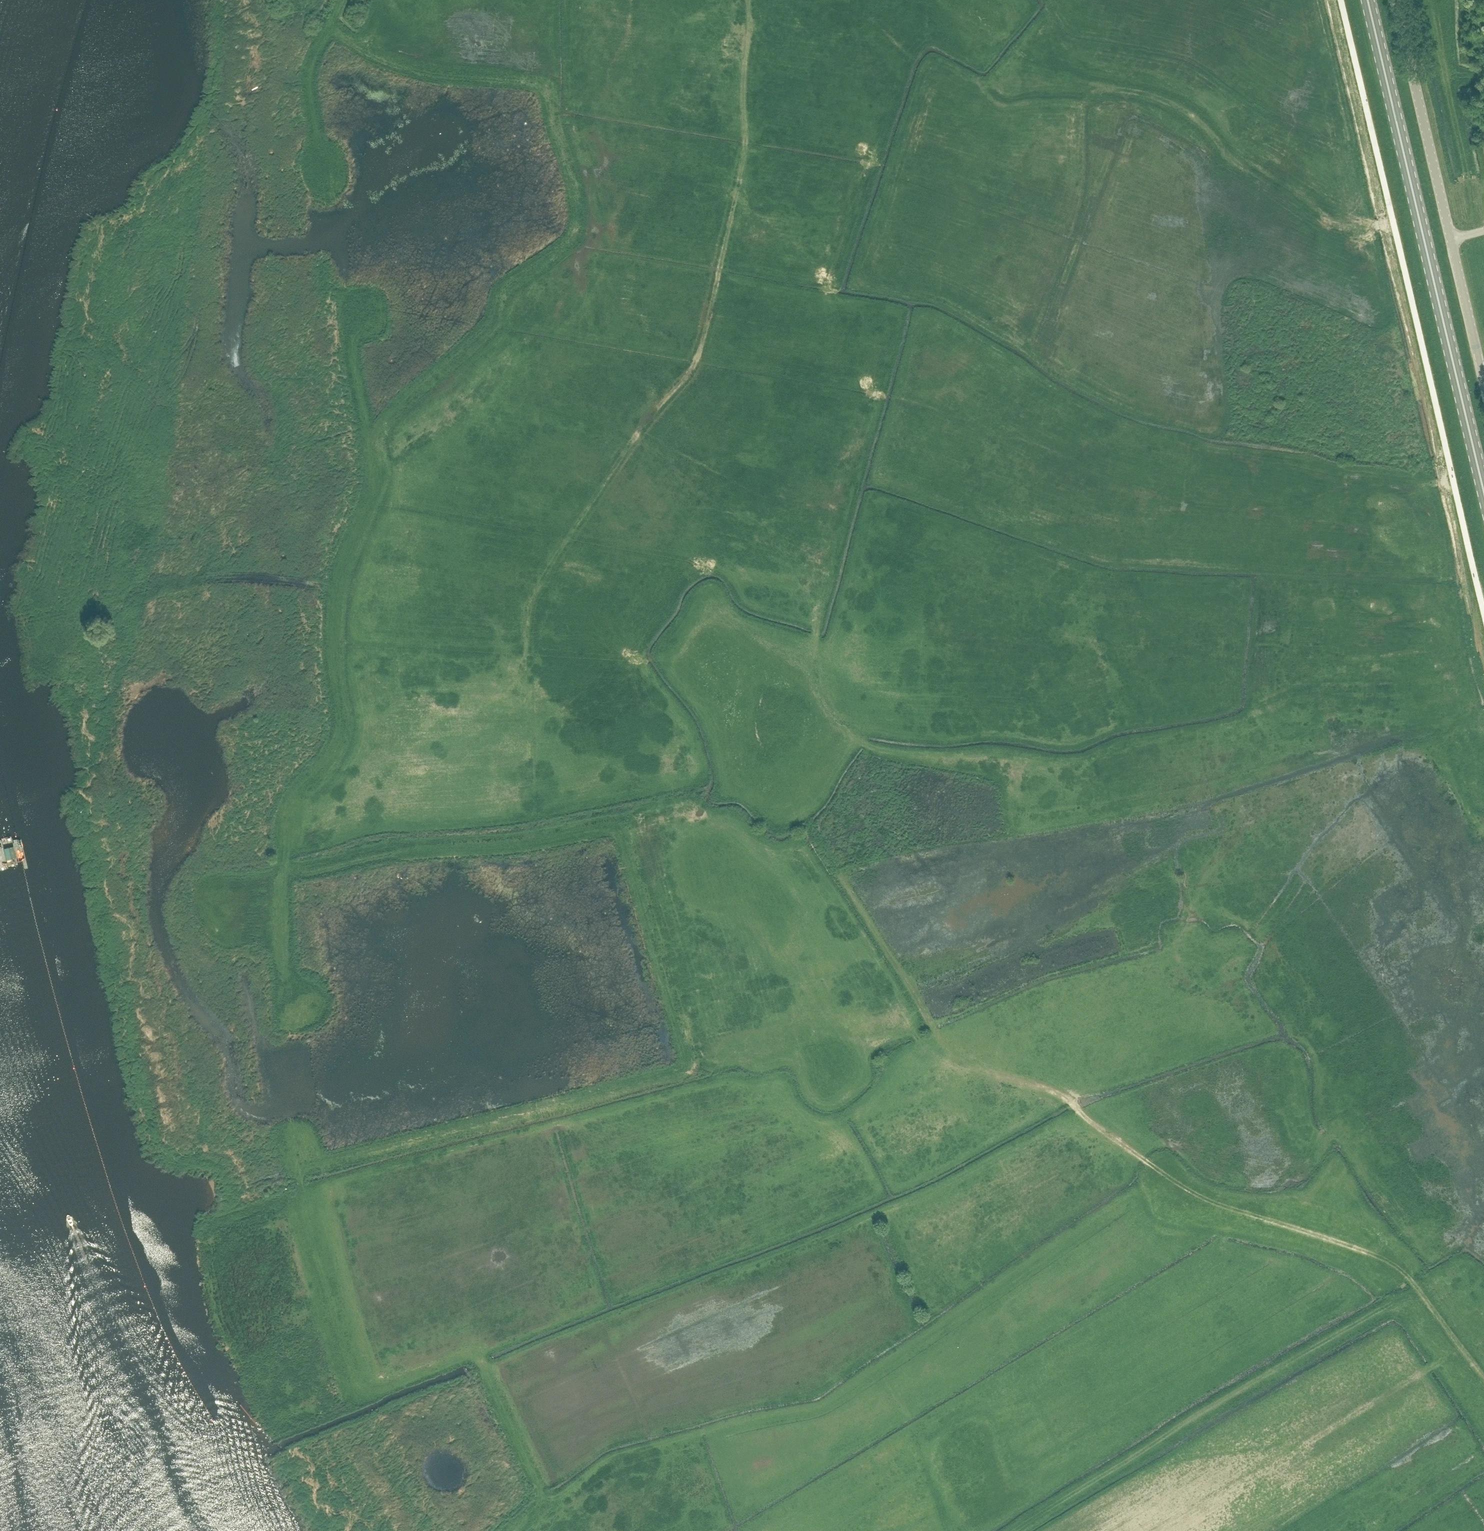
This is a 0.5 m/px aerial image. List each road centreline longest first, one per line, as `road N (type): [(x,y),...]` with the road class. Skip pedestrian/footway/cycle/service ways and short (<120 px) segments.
road 1 (track): [(1483,1375),(1425,1292),(1383,1256),(1185,1186),(1068,1103),(986,1077),(951,1056),(809,827)]
road 2 (primary): [(1483,491),(1367,0)]
road 3 (unclassified): [(1483,377),(1395,0)]

